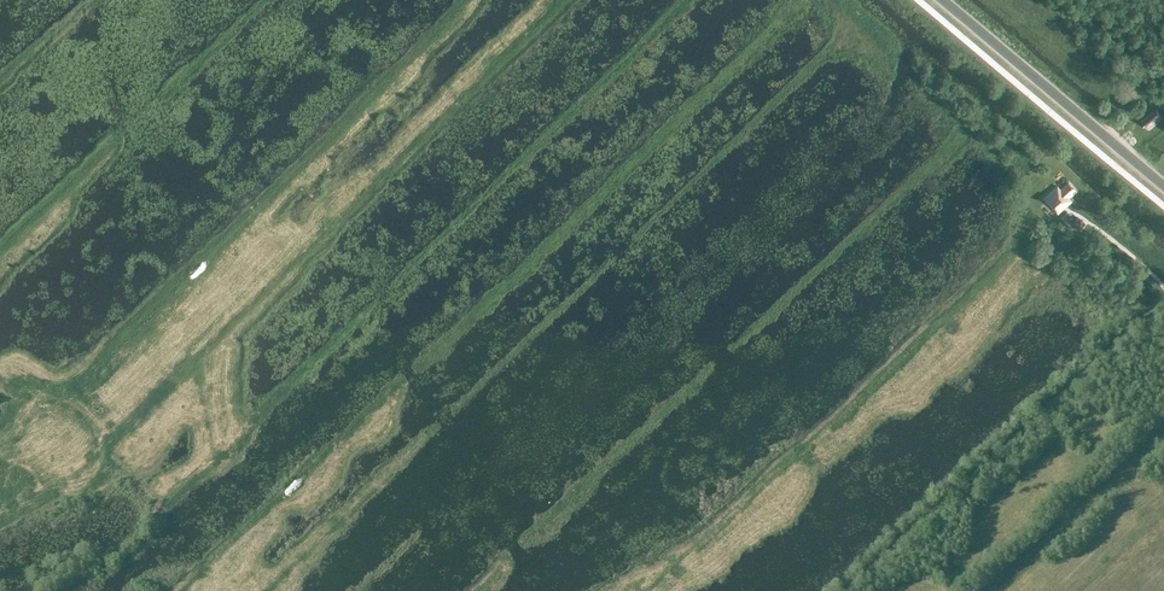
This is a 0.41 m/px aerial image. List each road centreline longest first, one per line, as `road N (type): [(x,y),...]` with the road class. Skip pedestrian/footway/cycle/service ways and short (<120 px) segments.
road 1 (tertiary): [(1163,186),(941,0)]

